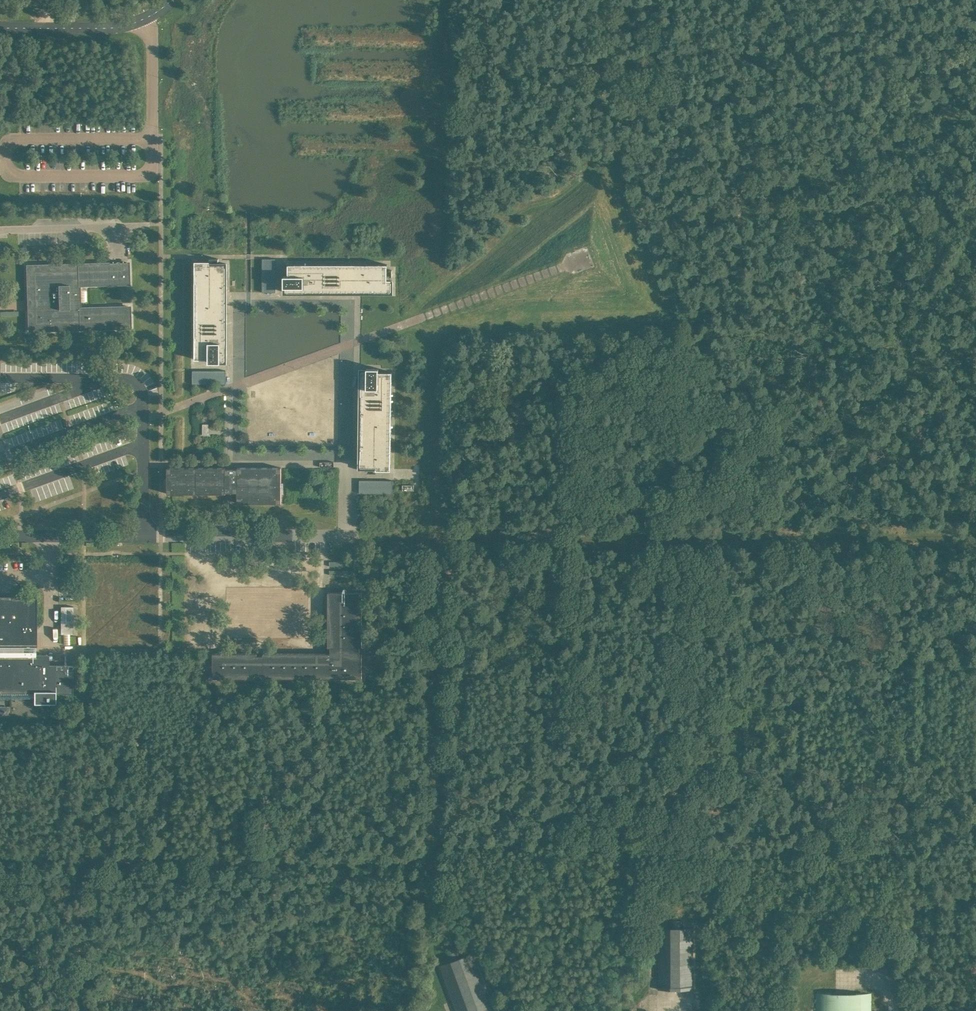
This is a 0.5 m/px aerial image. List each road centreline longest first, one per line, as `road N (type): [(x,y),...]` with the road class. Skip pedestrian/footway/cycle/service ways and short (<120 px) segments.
road 1 (unclassified): [(171,0),(125,25),(0,28)]

